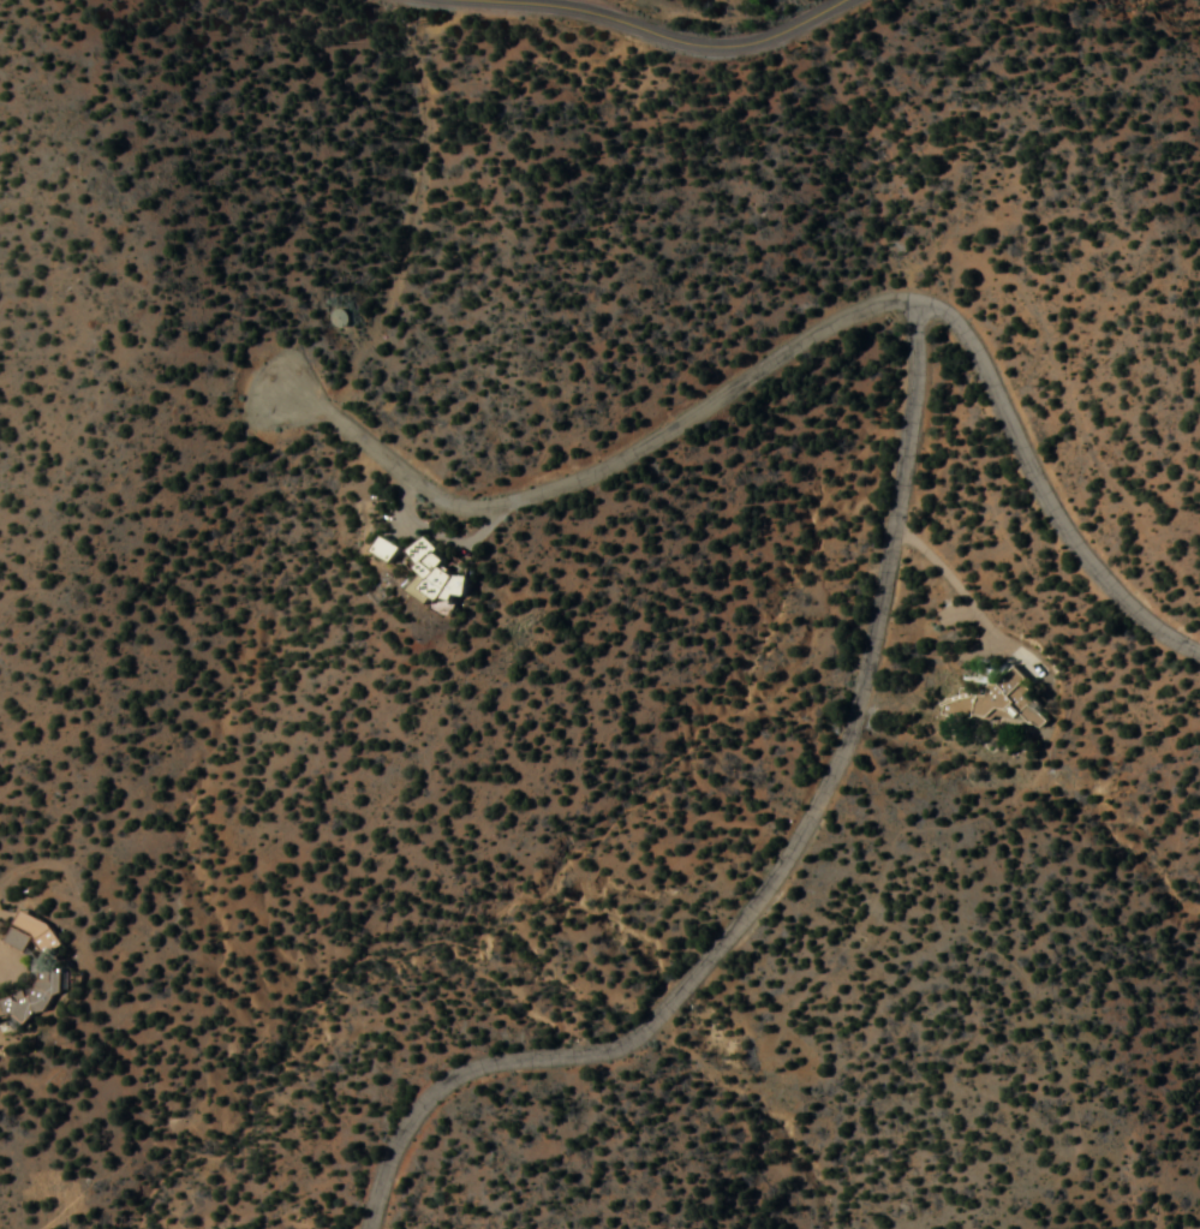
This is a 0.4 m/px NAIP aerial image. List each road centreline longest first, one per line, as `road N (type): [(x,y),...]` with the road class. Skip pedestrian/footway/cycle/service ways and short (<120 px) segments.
road 1 (residential): [(1199,653),(1166,636),(1089,567),(1037,484),(977,350),(943,310),(919,300),(896,299),(847,316),(597,475),(494,506),(438,501),(351,430),(274,389)]
road 2 (residential): [(919,300),(913,411),(872,648),(846,742),(796,841),(720,947),(633,1040),(466,1069),(429,1096),(396,1144),(367,1228)]
road 3 (residential): [(493,0),(590,12),(709,46),(756,40),(843,0)]

